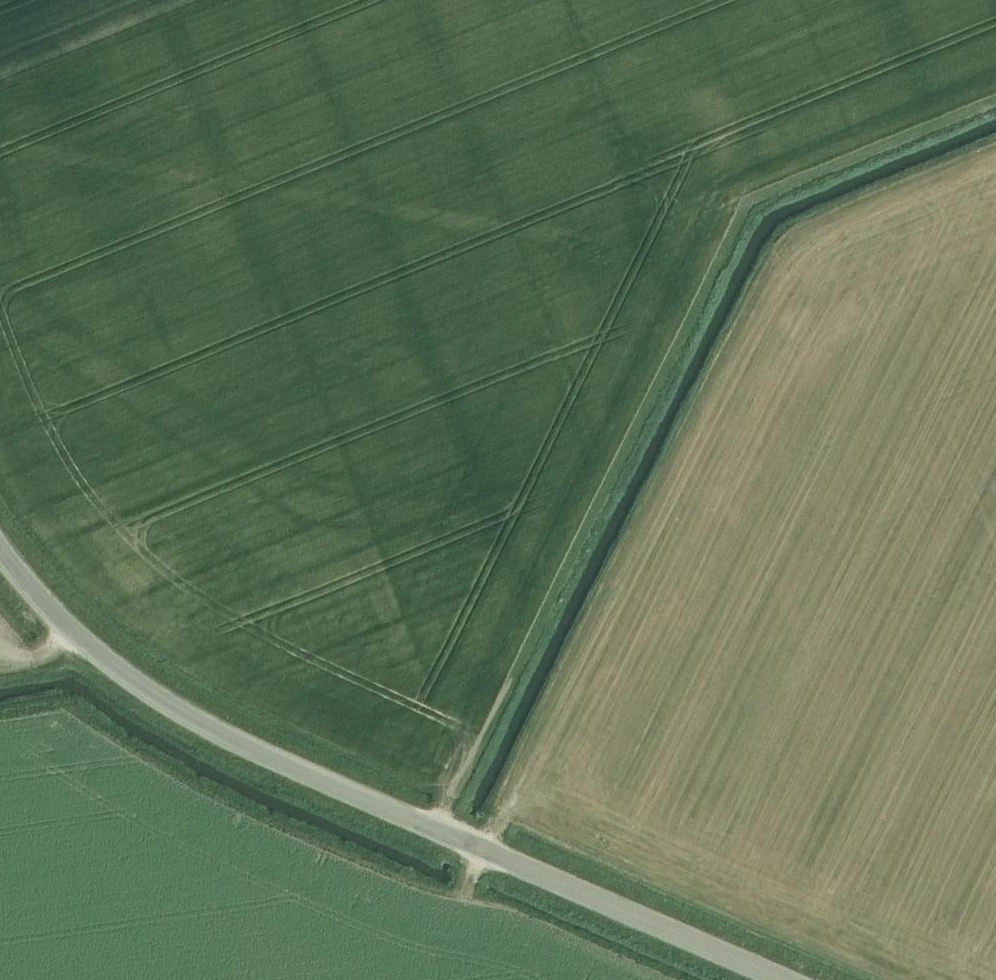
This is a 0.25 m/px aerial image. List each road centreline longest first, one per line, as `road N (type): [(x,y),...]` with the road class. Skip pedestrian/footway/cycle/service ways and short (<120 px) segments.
road 1 (unclassified): [(772,979),(292,781),(66,635),(0,566)]

